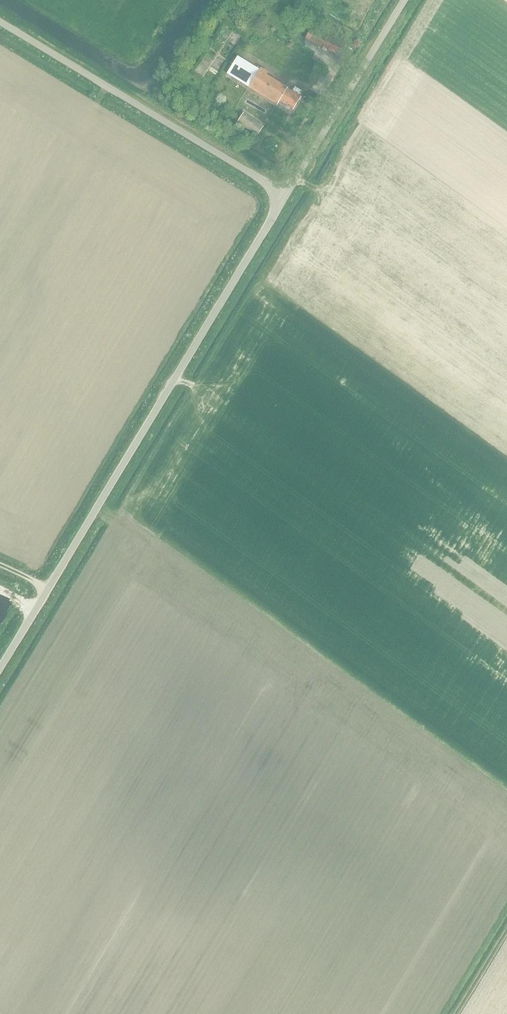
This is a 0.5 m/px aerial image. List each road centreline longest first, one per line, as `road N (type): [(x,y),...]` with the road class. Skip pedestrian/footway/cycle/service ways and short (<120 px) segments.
road 1 (unclassified): [(0,665),(287,194)]
road 2 (unclassified): [(287,194),(0,21)]
road 3 (unclassified): [(287,194),(404,0)]

